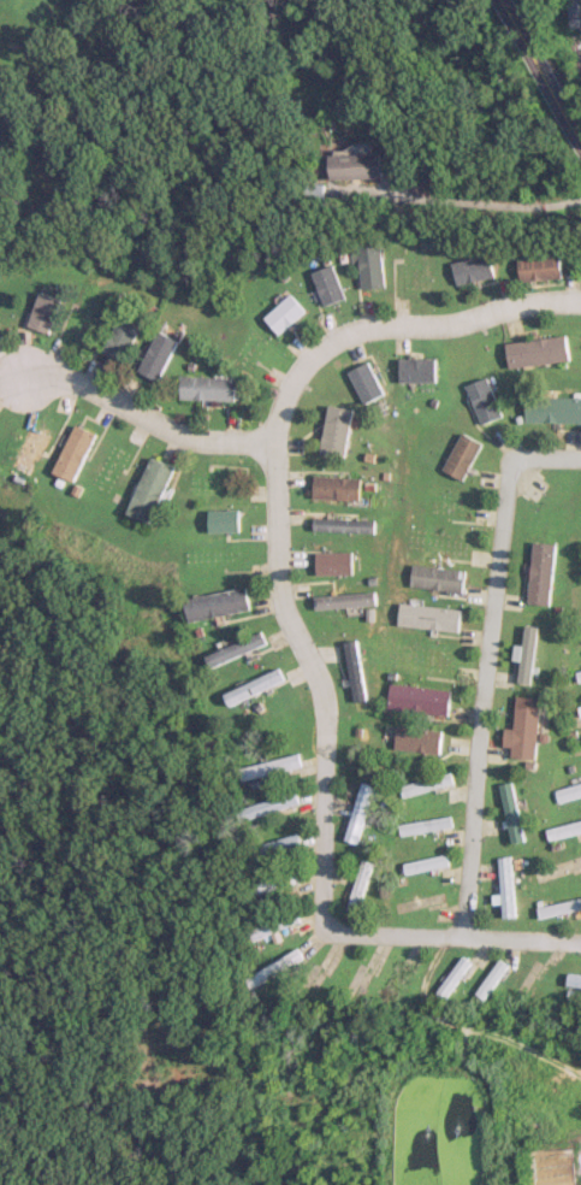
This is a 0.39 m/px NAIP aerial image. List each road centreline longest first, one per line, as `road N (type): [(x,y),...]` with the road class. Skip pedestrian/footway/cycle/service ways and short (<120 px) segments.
road 1 (residential): [(580,458),(509,461),(462,933)]
road 2 (residential): [(580,302),(506,301),(461,320),(384,324),(327,343),(289,376),(272,443)]
road 3 (residential): [(272,443),(284,600),(325,714)]
road 4 (residential): [(272,443),(185,434),(23,377)]
road 5 (residential): [(330,936),(462,933),(580,944)]
road 6 (residential): [(325,714),(318,901),(330,936)]
road 7 (residential): [(580,131),(517,0)]

